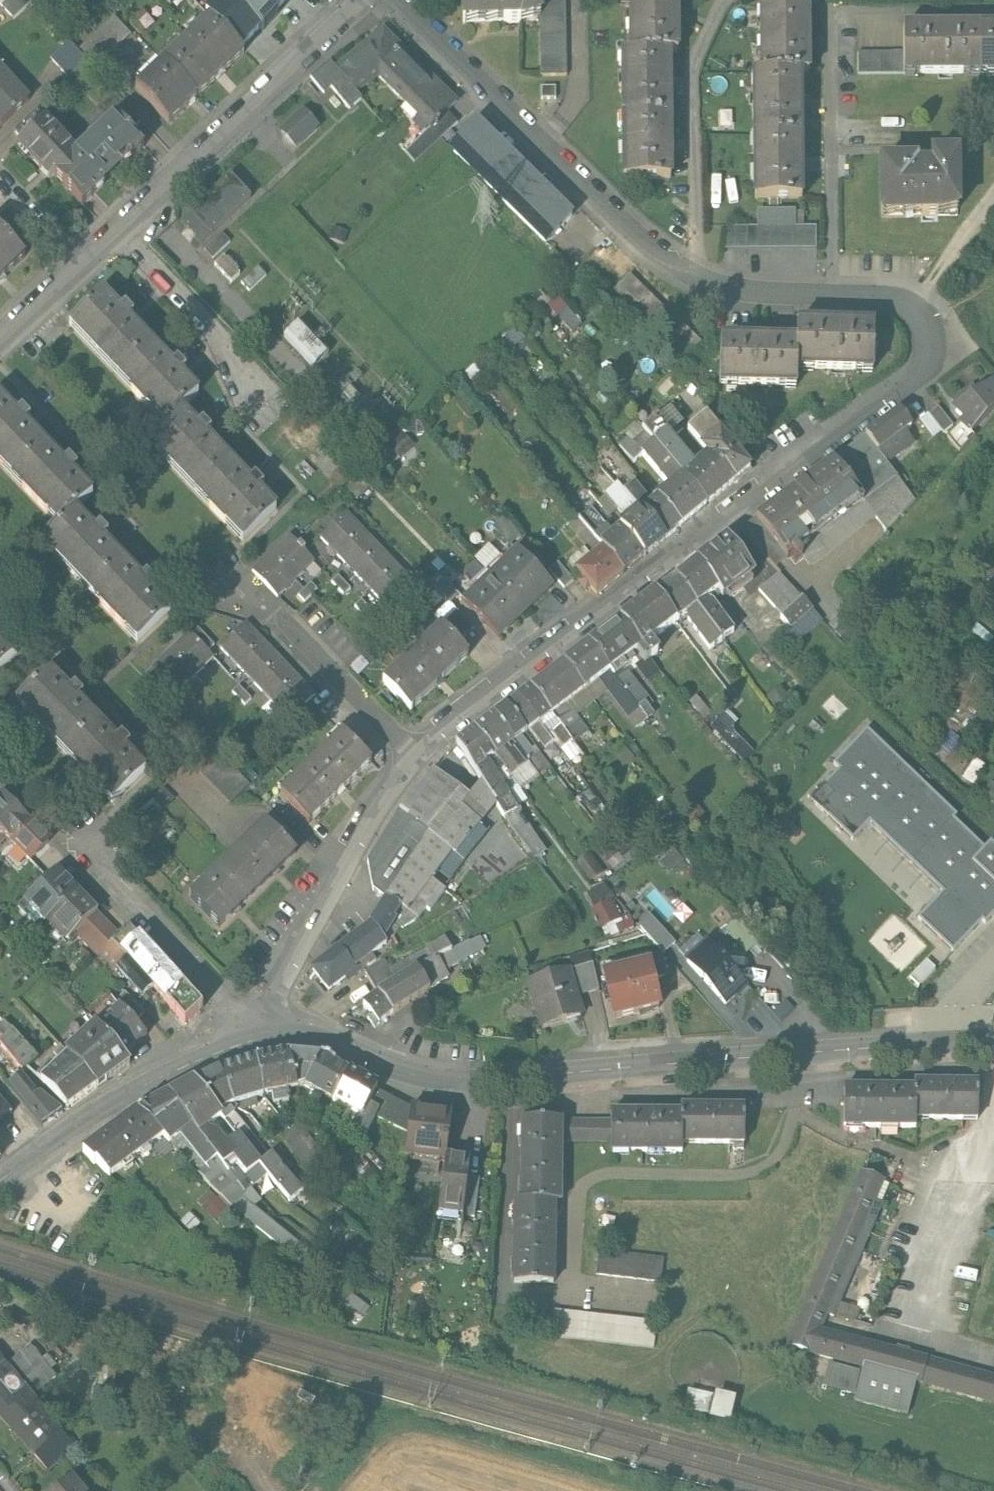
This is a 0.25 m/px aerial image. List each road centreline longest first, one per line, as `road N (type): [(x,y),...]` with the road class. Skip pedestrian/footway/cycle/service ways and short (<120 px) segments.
road 1 (residential): [(414,754),(918,379),(934,344),(918,309),(903,299),(724,287),(670,261),(398,0)]
road 2 (unclassified): [(259,1033),(297,1029),(461,1079),(993,1045)]
road 3 (residential): [(355,0),(110,226)]
road 4 (residential): [(259,1033),(414,754)]
road 5 (unclassified): [(0,1178),(114,1100),(259,1033)]
road 6 (residential): [(414,754),(225,571)]
road 7 (residential): [(259,1033),(90,849)]
road 8 (residential): [(110,226),(250,380)]
road 9 (track): [(914,303),(993,194)]

